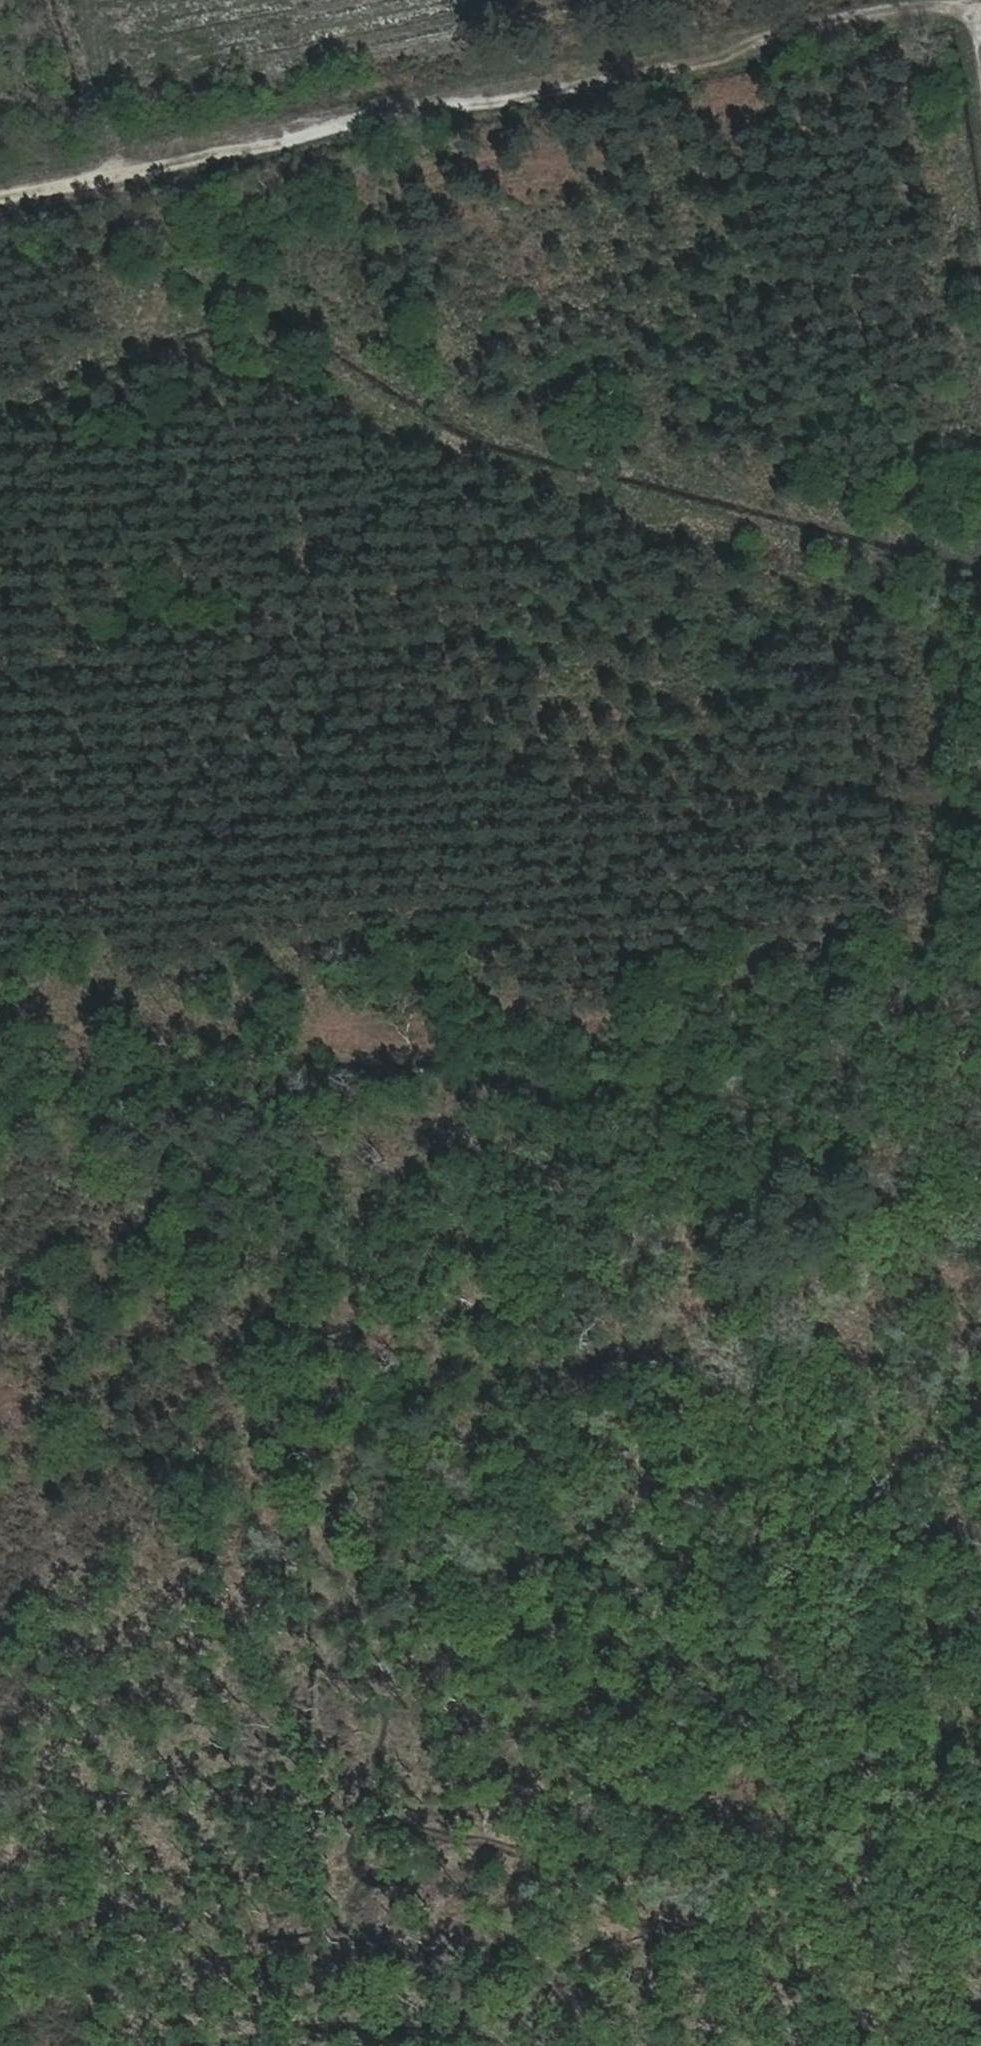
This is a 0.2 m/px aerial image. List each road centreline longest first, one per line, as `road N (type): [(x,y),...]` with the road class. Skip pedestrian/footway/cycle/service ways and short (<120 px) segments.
road 1 (track): [(0,194),(980,1)]
road 2 (track): [(889,2045),(825,1992),(743,1941),(691,1928),(508,1846)]

